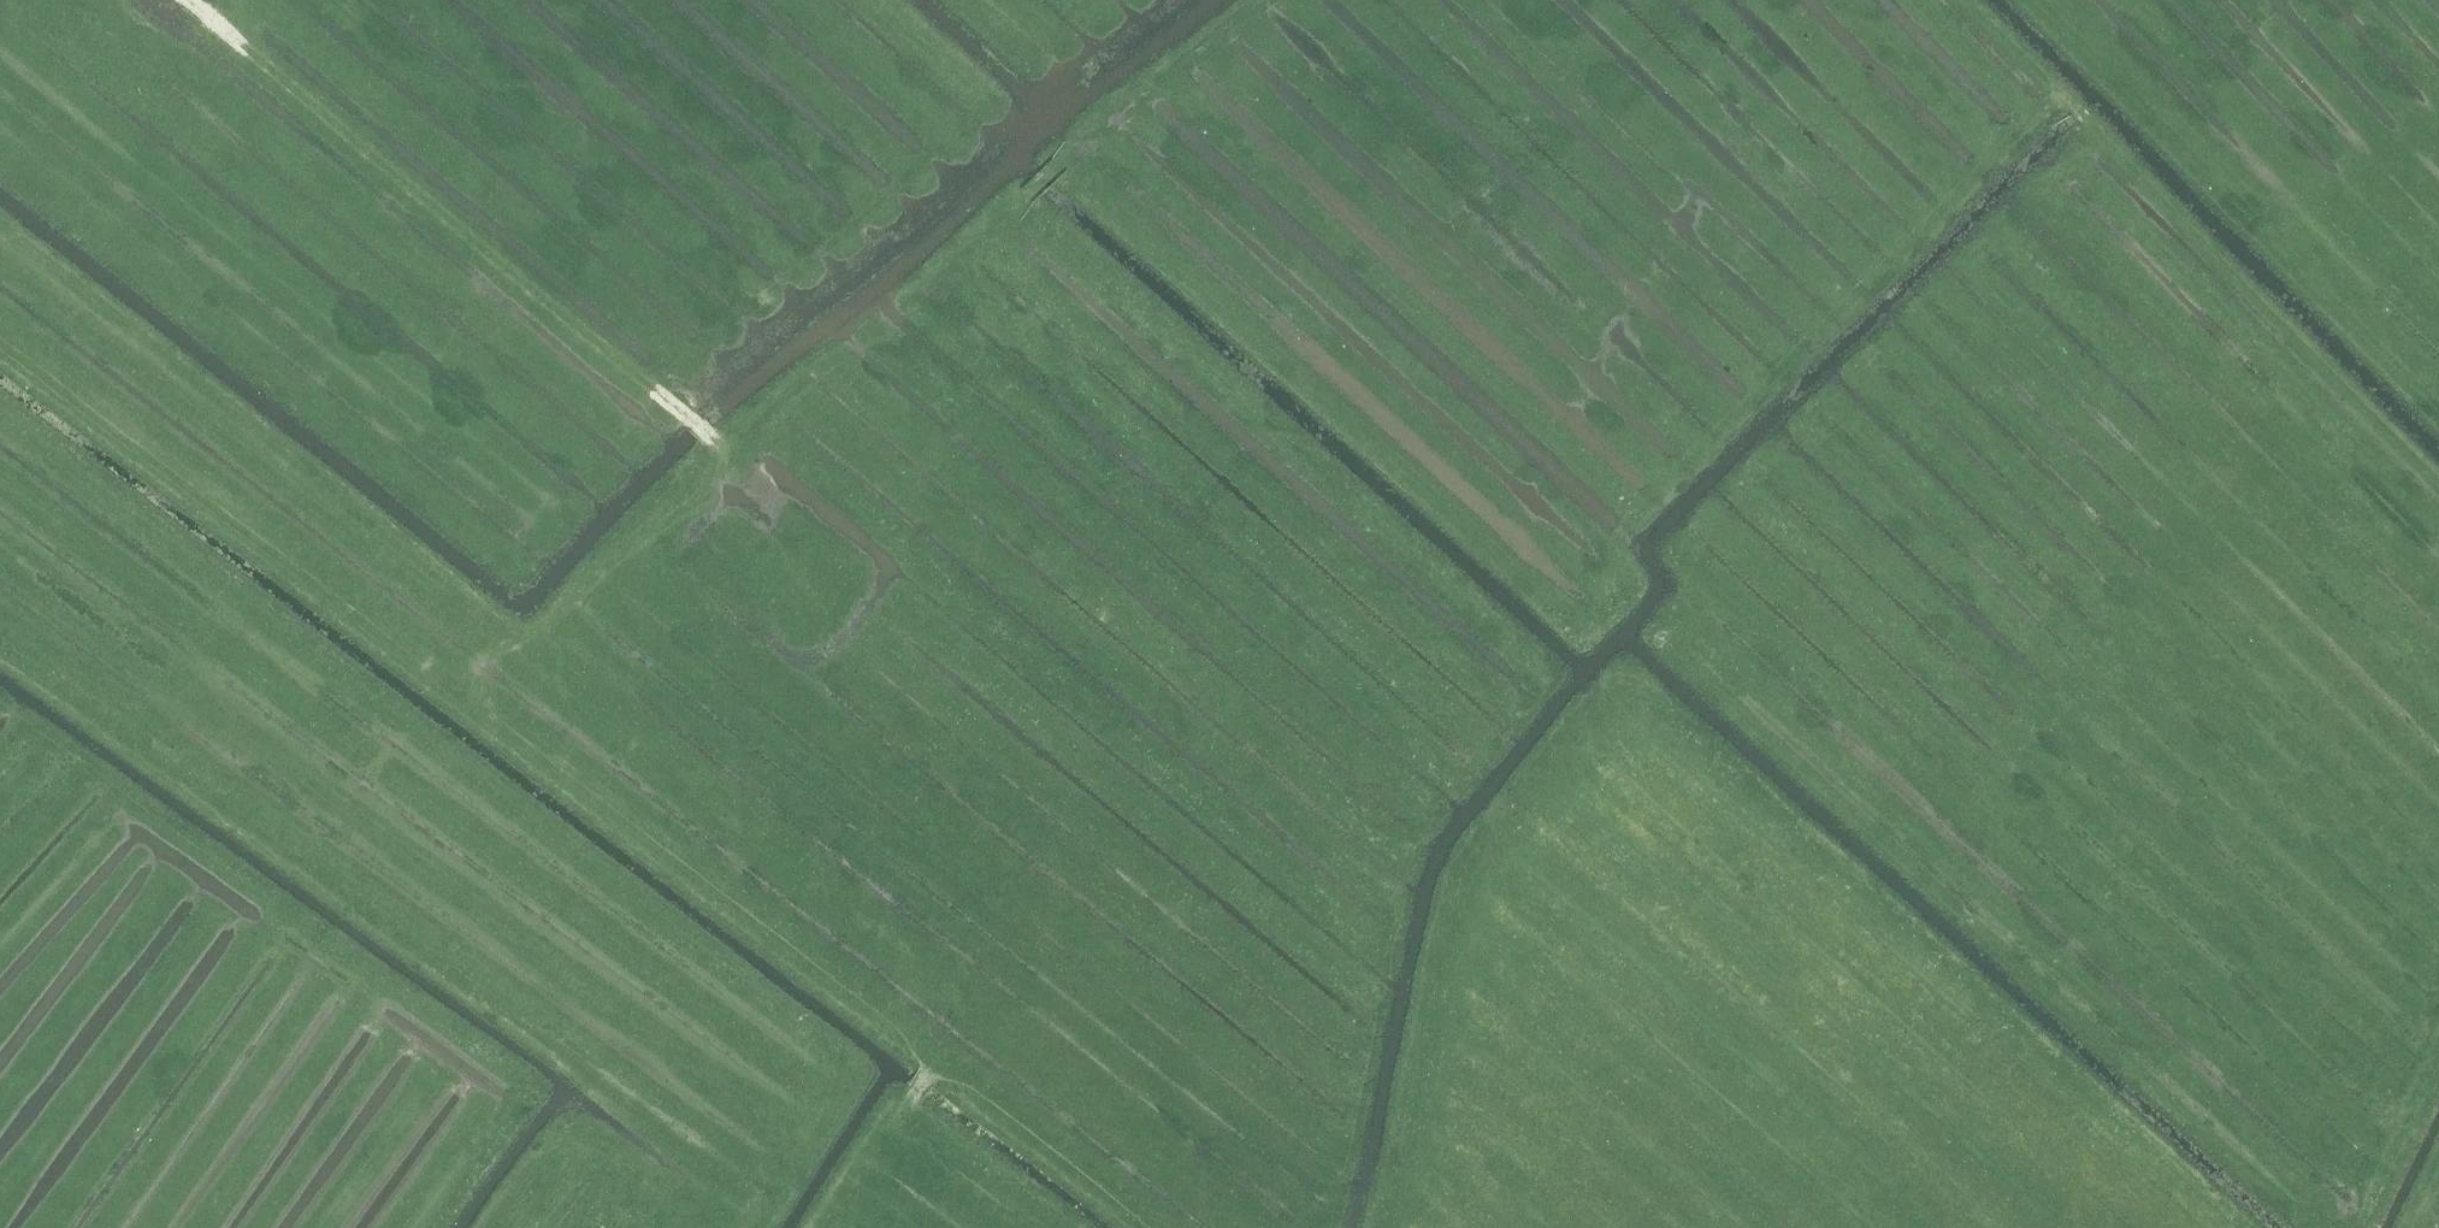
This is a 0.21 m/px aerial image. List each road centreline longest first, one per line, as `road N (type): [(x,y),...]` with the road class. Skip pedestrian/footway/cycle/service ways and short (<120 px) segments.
road 1 (track): [(2352,1227),(2438,1050)]

